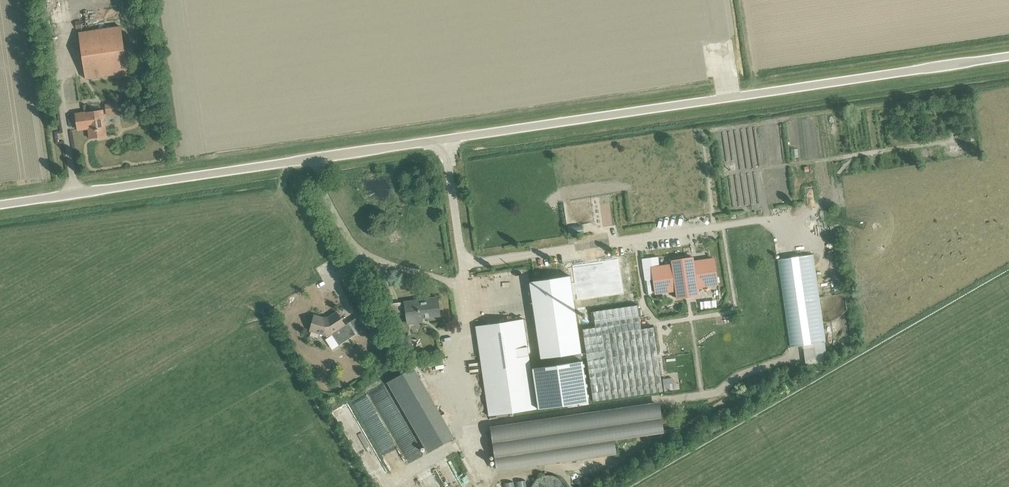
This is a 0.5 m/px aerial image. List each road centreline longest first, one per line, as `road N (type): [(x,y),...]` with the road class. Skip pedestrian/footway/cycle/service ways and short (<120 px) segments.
road 1 (unclassified): [(0,202),(1008,55)]

